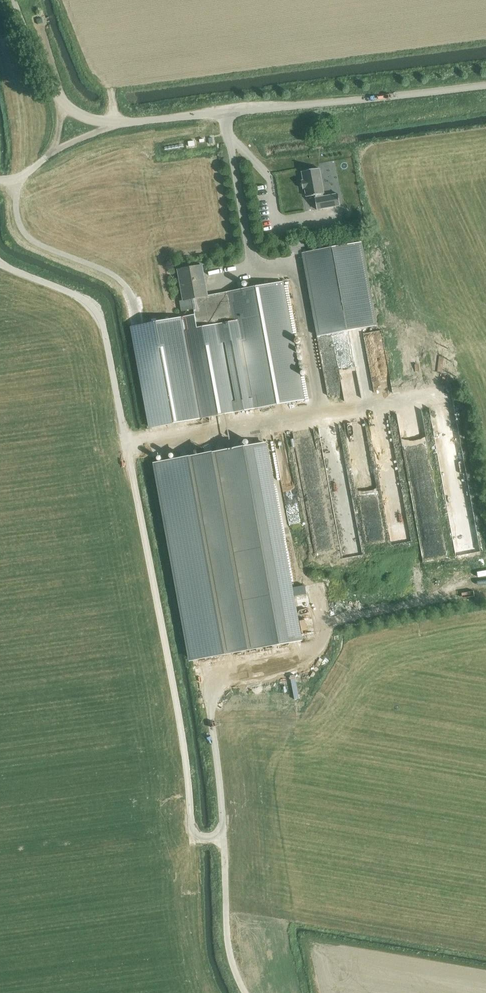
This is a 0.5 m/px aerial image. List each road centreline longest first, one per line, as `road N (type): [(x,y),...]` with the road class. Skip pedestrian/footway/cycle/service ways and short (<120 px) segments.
road 1 (track): [(224,837),(192,829),(174,685),(102,322),(78,296),(0,264)]
road 2 (unclassified): [(485,85),(117,123),(84,117),(62,100),(14,0)]
road 3 (track): [(245,992),(229,949),(206,679)]
road 4 (track): [(47,157),(17,179),(20,226),(41,246),(119,279),(139,321)]
road 5 (track): [(485,585),(316,622)]
road 6 (track): [(313,592),(317,635),(305,656),(206,679)]

